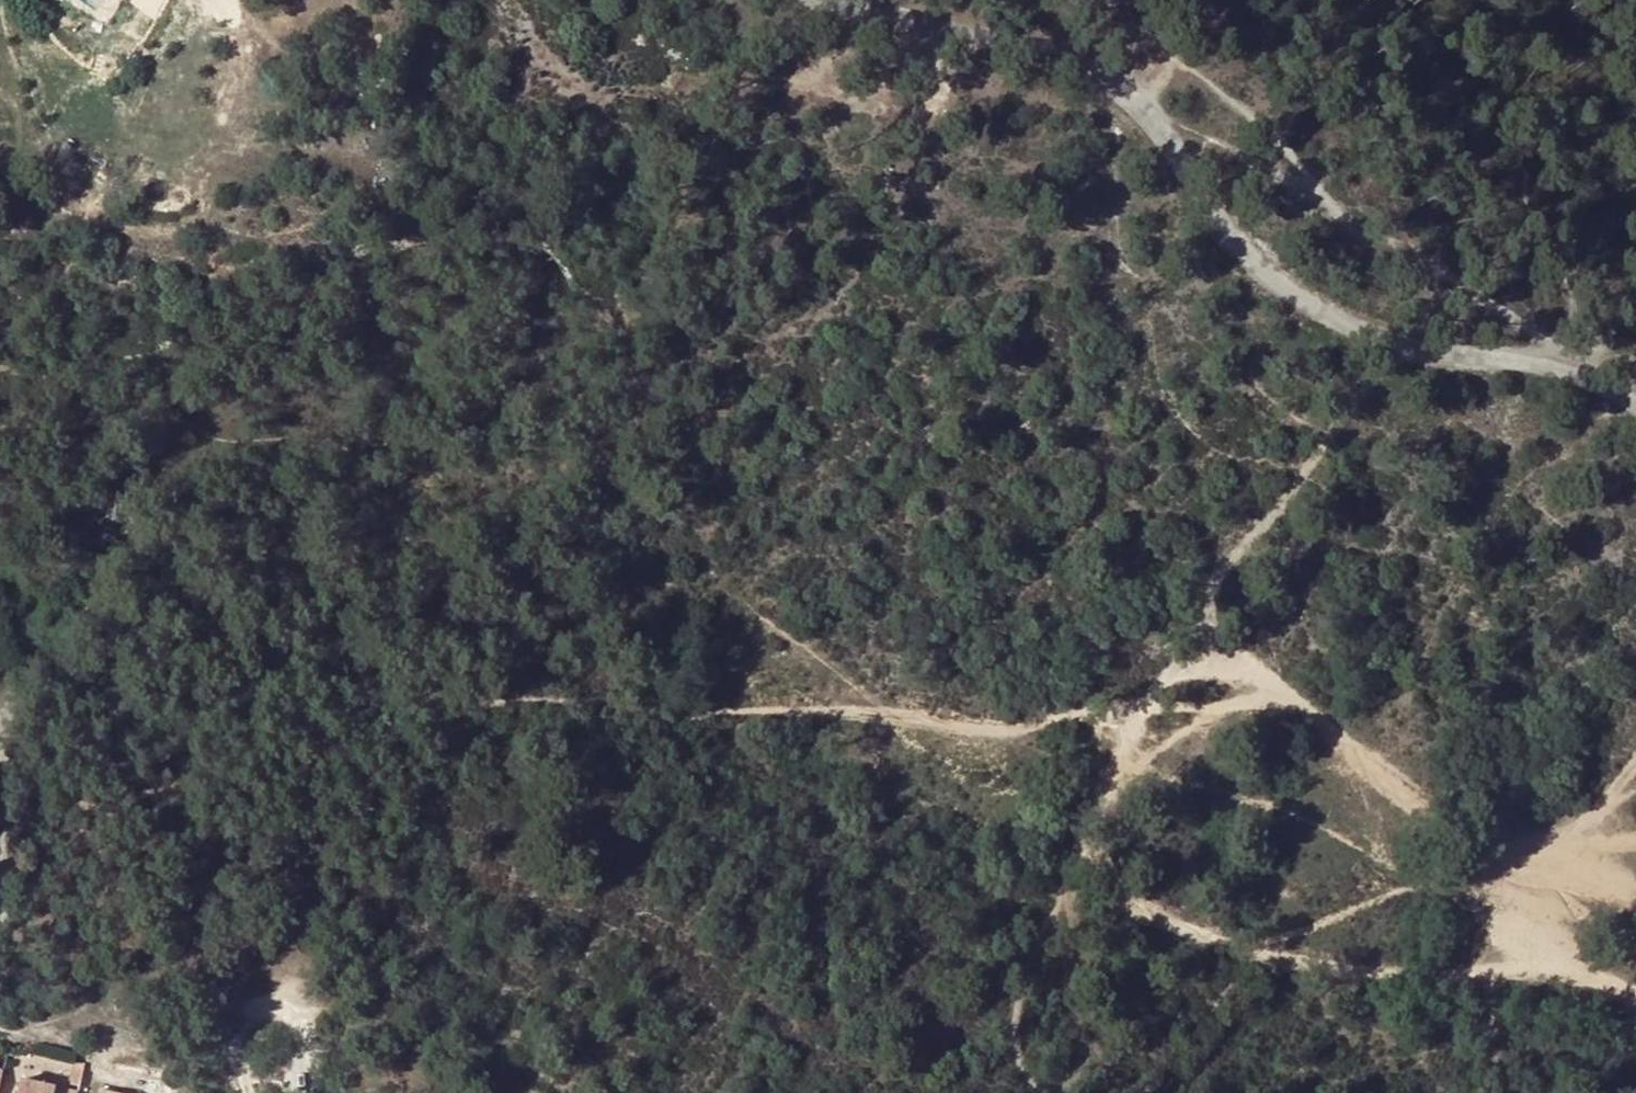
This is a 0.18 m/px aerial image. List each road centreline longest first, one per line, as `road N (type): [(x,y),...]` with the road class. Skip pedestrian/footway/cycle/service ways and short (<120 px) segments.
road 1 (unclassified): [(1635,412),(1558,362),(1402,346),(1292,314),(1106,75),(1009,35),(894,17),(855,0)]

